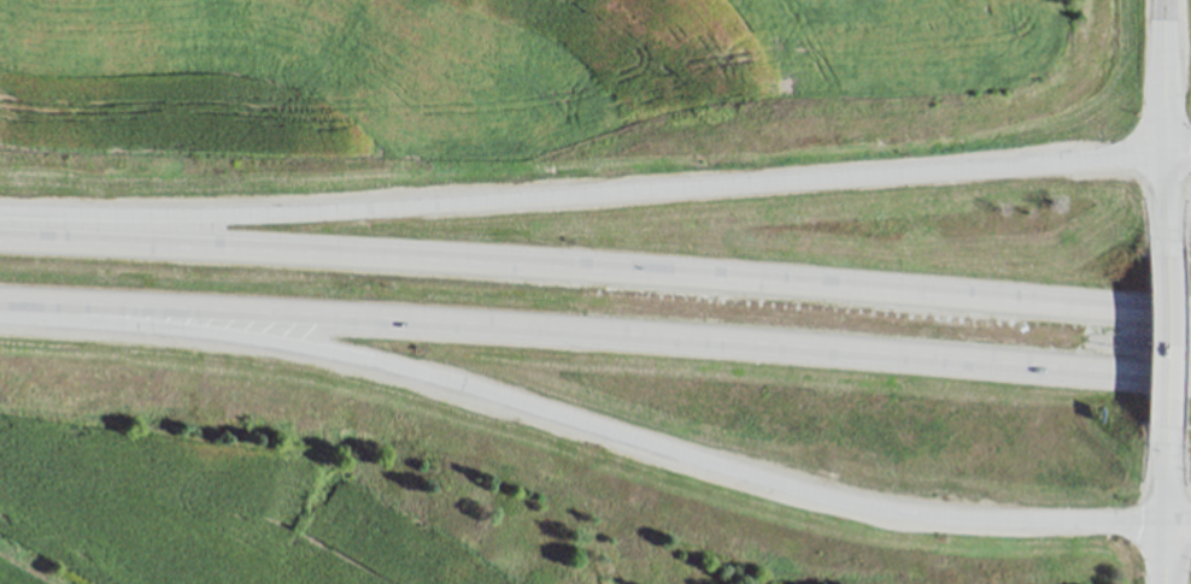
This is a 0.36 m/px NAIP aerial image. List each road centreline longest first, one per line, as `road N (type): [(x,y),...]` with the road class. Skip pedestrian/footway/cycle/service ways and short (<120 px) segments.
road 1 (motorway): [(0,317),(303,348),(893,512),(1169,521)]
road 2 (motorway): [(1190,317),(594,271),(0,240)]
road 3 (motorway): [(0,301),(469,324),(1190,377)]
road 4 (motorway): [(1171,160),(297,212),(0,213)]
road 5 (secondary): [(1171,447),(1171,254)]
road 6 (residential): [(1166,0),(1171,160)]
road 7 (secondary): [(1169,583),(1171,447)]

